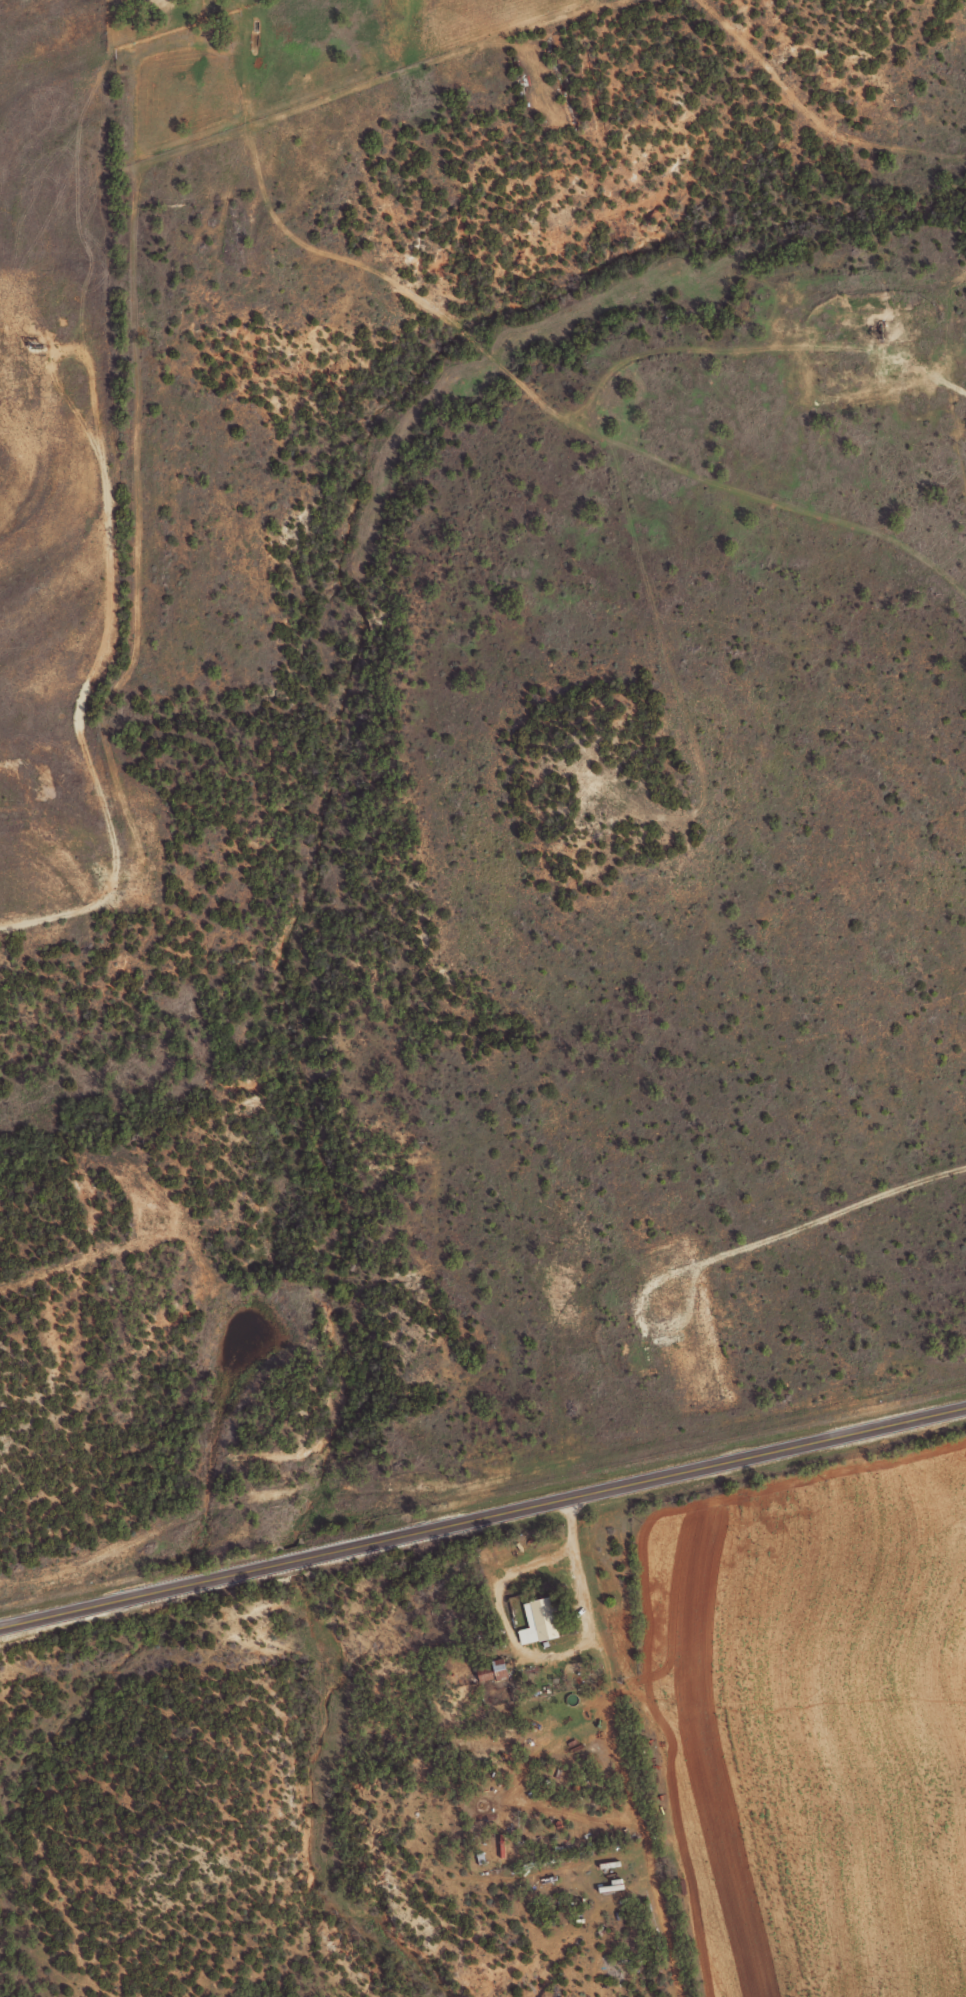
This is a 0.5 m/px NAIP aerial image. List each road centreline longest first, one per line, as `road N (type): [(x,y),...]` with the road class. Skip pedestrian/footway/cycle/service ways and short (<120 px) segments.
road 1 (tertiary): [(0,1629),(965,1405)]
road 2 (track): [(0,1066),(24,1074),(106,1161),(166,1202),(172,1245)]

